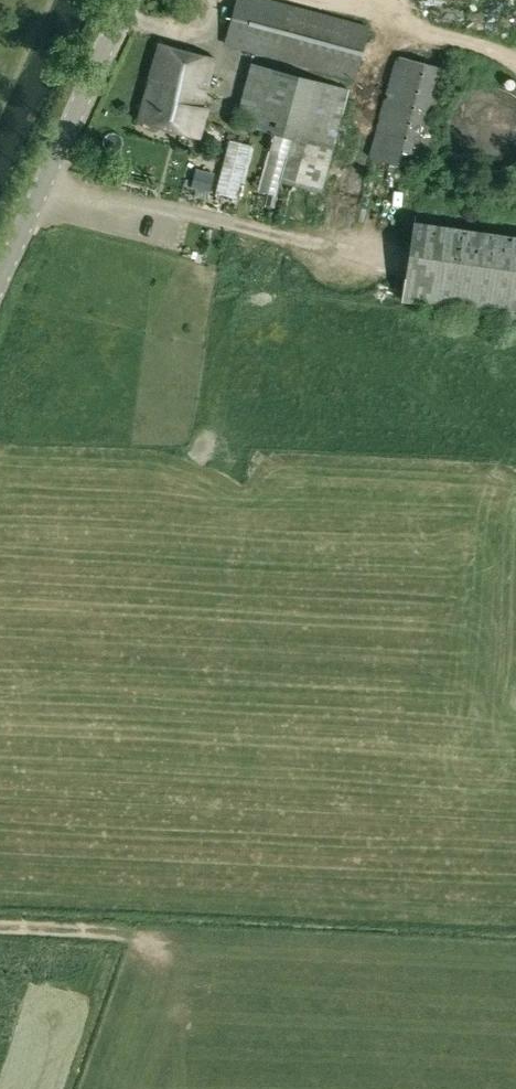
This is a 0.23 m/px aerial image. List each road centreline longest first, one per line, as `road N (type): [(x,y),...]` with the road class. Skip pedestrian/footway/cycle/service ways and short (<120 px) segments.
road 1 (tertiary): [(0,290),(130,0)]

